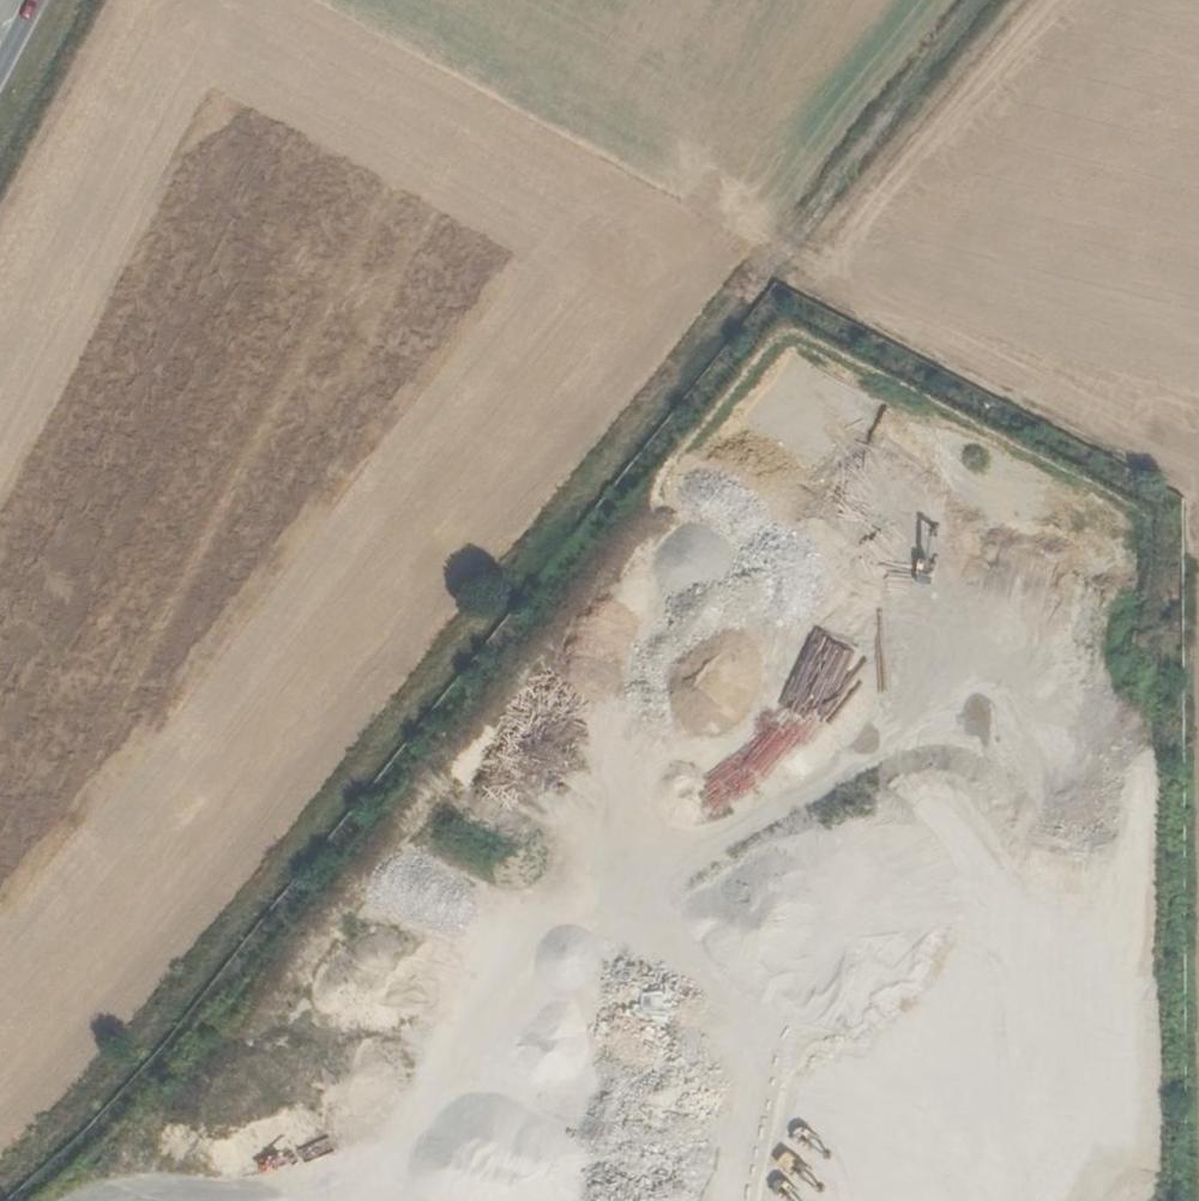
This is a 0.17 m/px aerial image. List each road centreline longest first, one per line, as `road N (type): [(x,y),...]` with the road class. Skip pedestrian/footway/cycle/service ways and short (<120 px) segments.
road 1 (track): [(0,1199),(190,1006),(705,349),(993,0)]
road 2 (unclassified): [(111,1200),(209,1191),(281,1200)]

